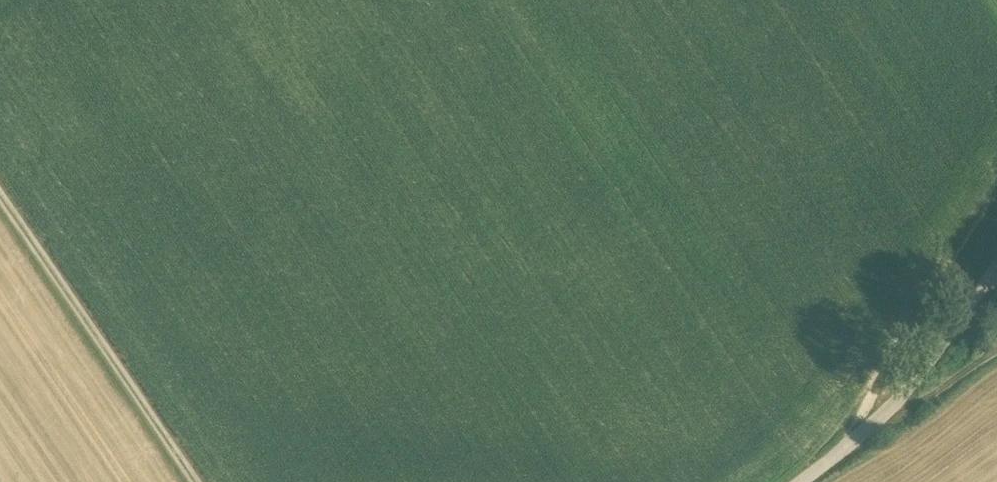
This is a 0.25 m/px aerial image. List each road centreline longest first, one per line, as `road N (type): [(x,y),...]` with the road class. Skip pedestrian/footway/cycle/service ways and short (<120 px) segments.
road 1 (track): [(194,481),(0,196)]
road 2 (track): [(996,263),(923,368),(804,481)]

